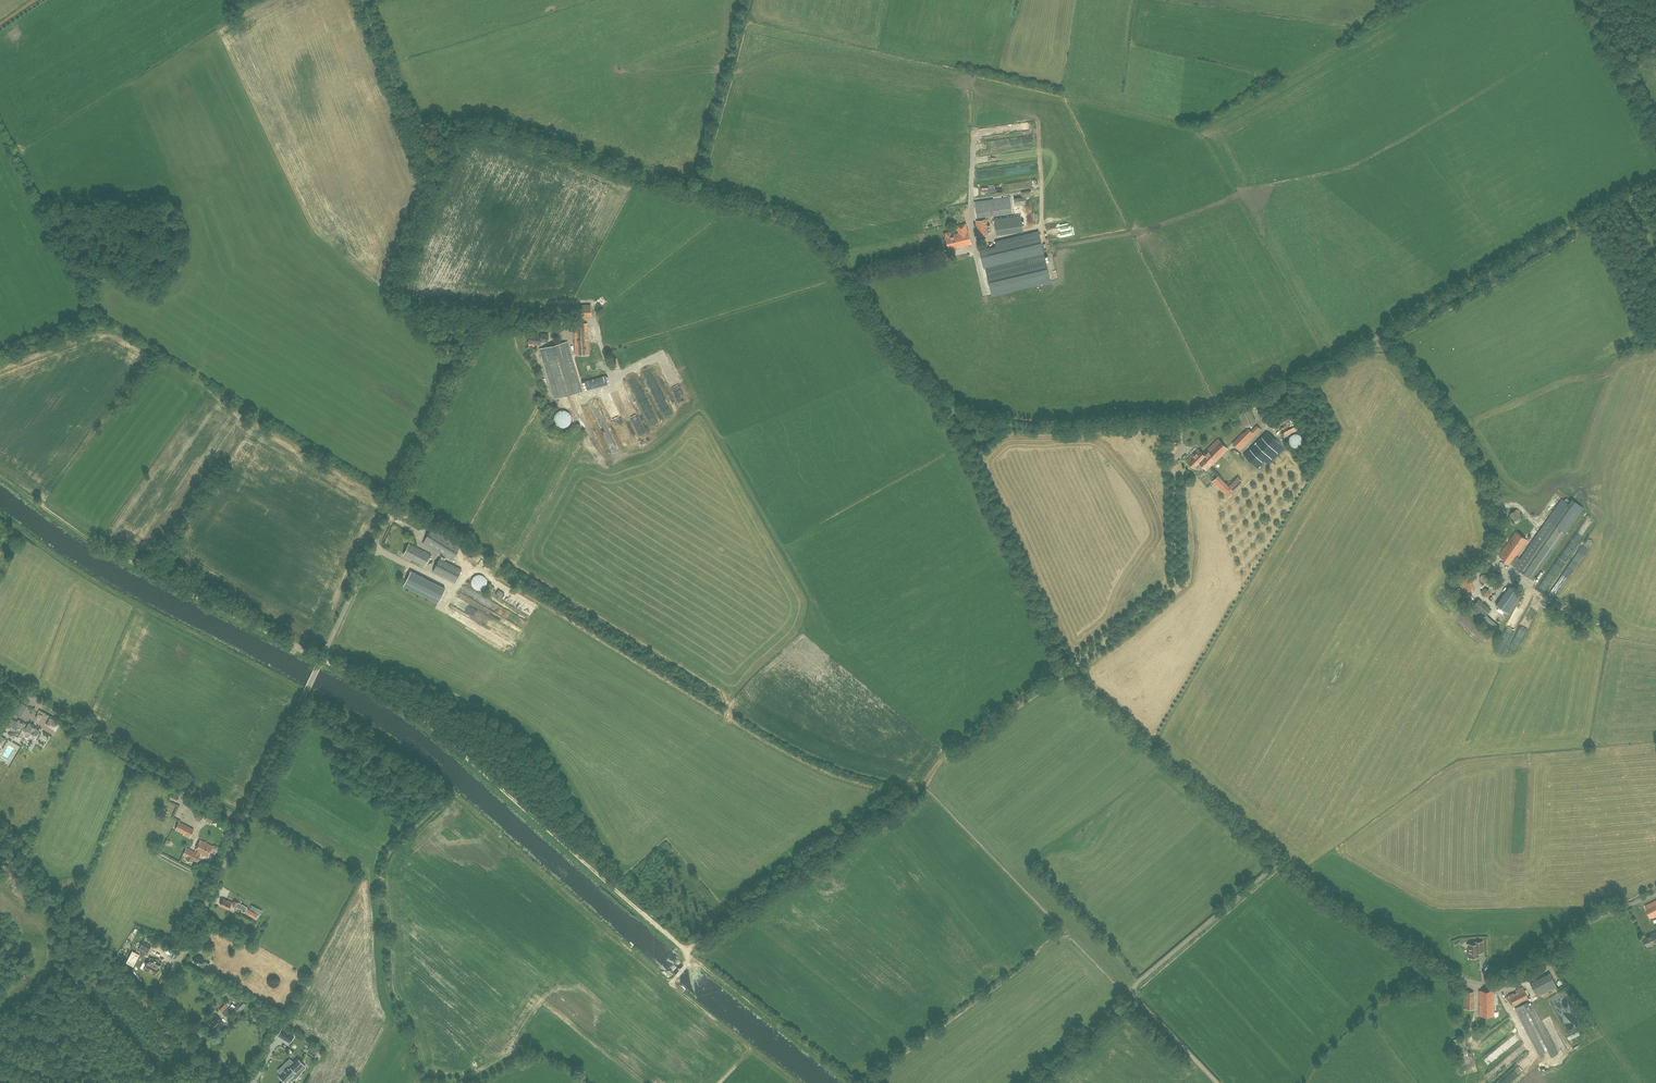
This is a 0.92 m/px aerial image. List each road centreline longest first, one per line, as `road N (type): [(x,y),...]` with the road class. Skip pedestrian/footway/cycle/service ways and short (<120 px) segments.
road 1 (unclassified): [(1655,896),(1585,924),(1486,984),(1332,904),(1075,680),(948,407)]
road 2 (unclassified): [(245,823),(455,376),(453,356),(394,293),(433,195)]
road 3 (unclassified): [(948,407),(802,225),(505,130),(465,126)]
road 4 (track): [(687,953),(402,701),(321,660)]
road 5 (unclassified): [(948,407),(1043,429),(1192,421),(1256,400),(1359,344)]
road 6 (unclassified): [(1359,344),(1655,176)]
road 7 (track): [(41,505),(97,545),(321,660)]
road 8 (unclassified): [(244,1082),(173,1011),(166,991),(245,823)]
road 9 (residential): [(245,823),(0,678)]
road 10 (unclassified): [(1500,504),(1449,410),(1411,362),(1390,345),(1359,344)]
road 11 (track): [(1655,129),(1581,0)]
road 12 (residential): [(411,127),(364,0)]

